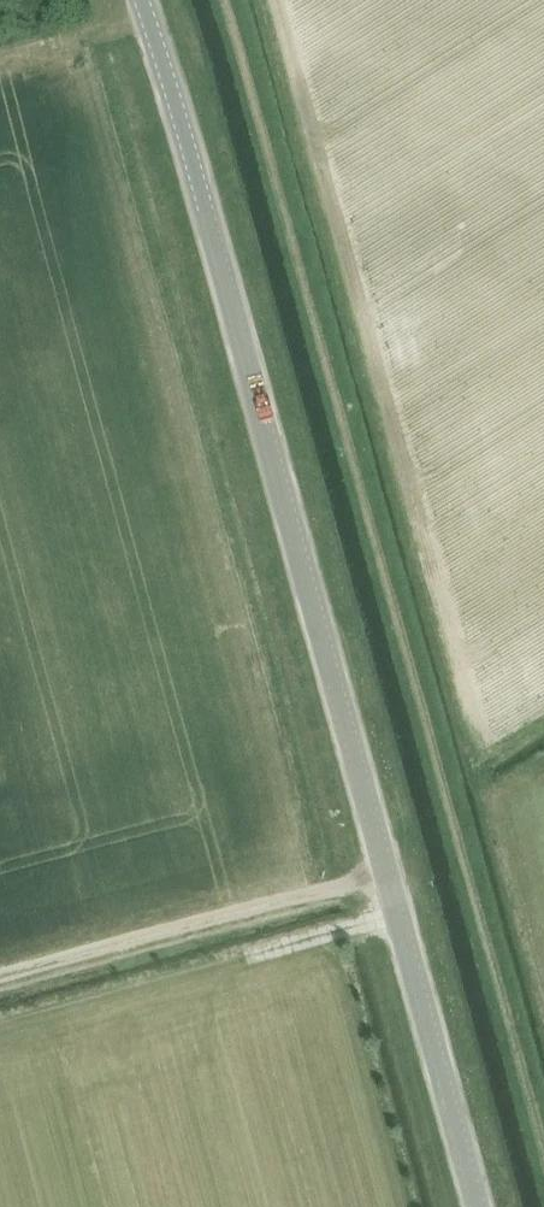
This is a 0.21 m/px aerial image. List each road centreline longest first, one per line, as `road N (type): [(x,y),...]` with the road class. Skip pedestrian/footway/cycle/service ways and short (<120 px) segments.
road 1 (secondary): [(478,1206),(141,0)]
road 2 (track): [(543,1151),(223,0)]

